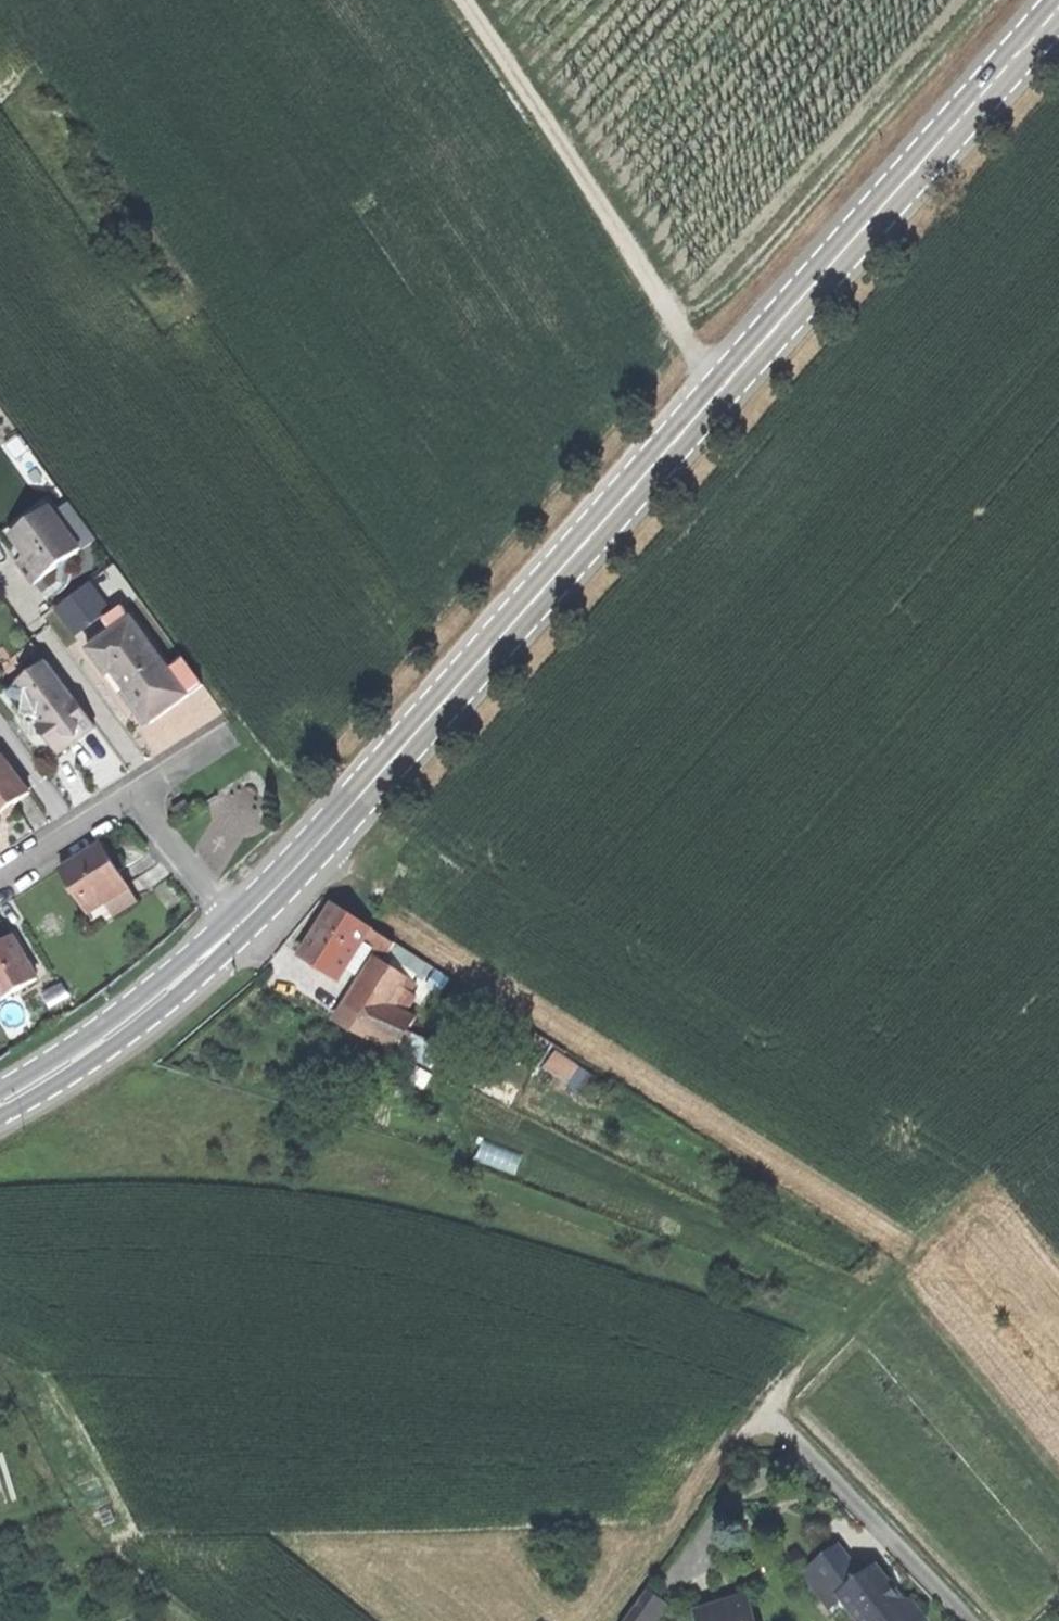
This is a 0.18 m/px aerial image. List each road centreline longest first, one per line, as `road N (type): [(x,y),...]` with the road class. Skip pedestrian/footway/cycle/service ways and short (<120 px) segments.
road 1 (secondary): [(1058,8),(237,928)]
road 2 (track): [(1058,1138),(823,1351),(626,1560),(599,1620)]
road 3 (track): [(463,0),(719,390)]
road 4 (secondary): [(237,928),(131,1018),(0,1104)]
road 5 (residential): [(135,796),(237,928)]
road 6 (residential): [(0,880),(135,796)]

